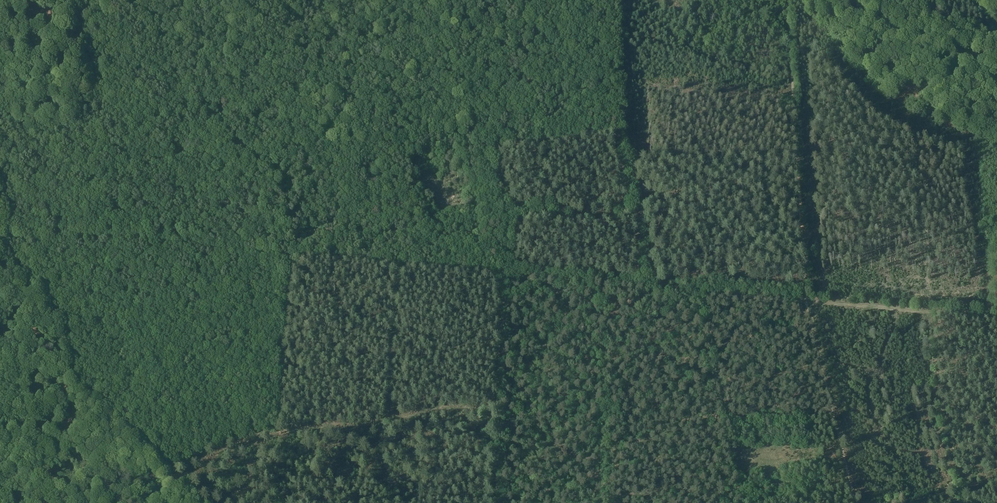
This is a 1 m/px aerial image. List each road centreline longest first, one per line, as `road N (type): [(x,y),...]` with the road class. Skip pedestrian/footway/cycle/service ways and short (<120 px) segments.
road 1 (track): [(0,337),(116,417),(205,502)]
road 2 (track): [(0,54),(150,0)]

